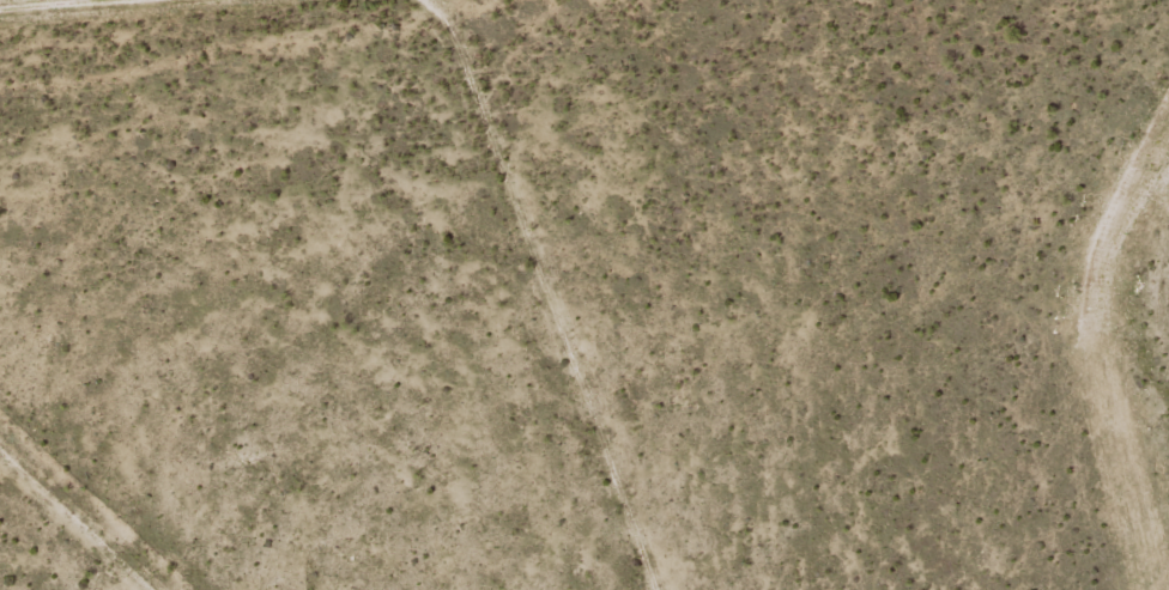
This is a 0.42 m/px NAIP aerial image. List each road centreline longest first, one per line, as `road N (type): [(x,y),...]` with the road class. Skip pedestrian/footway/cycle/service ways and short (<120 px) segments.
road 1 (track): [(723,589),(528,117),(522,57),(497,0)]

